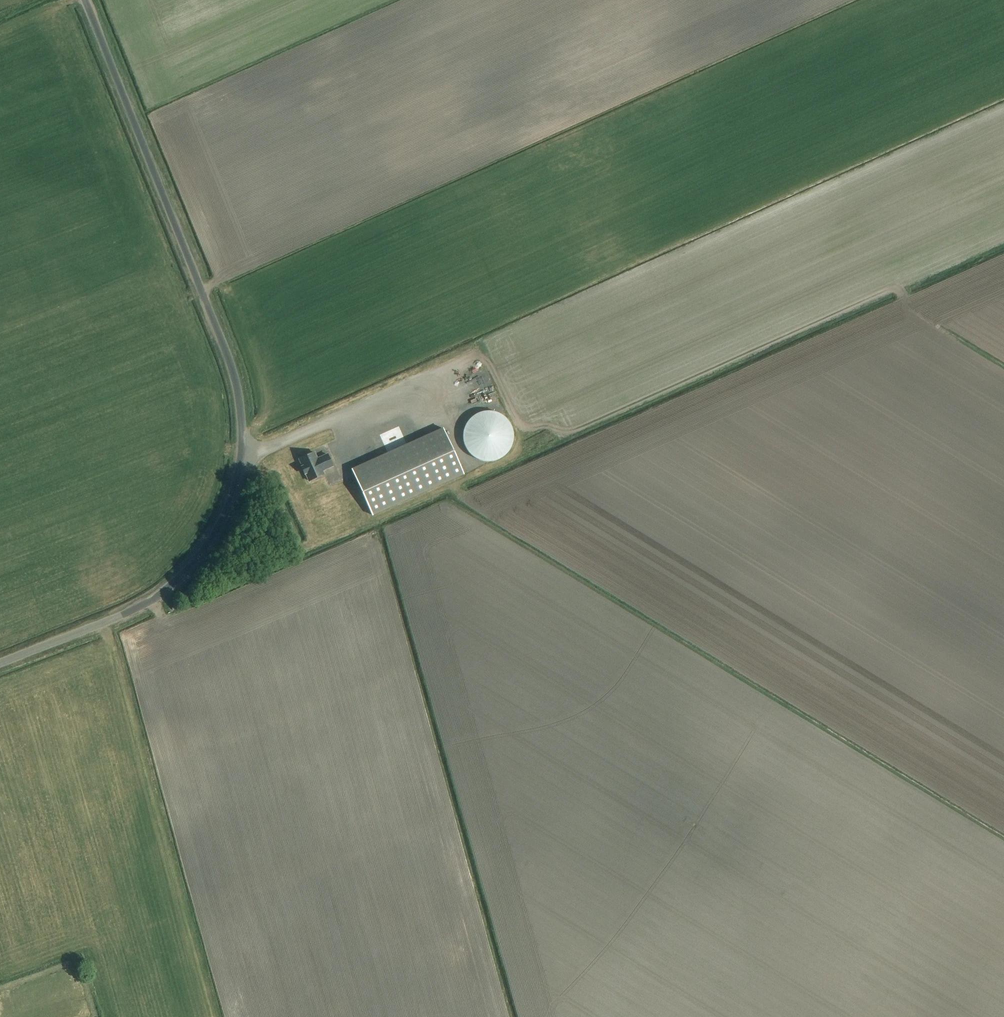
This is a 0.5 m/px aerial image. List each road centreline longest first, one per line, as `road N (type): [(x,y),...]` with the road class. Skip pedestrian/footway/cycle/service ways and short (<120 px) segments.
road 1 (unclassified): [(0,665),(155,602),(206,555),(235,505),(247,453),(238,383),(85,0)]
road 2 (track): [(247,453),(474,355)]

